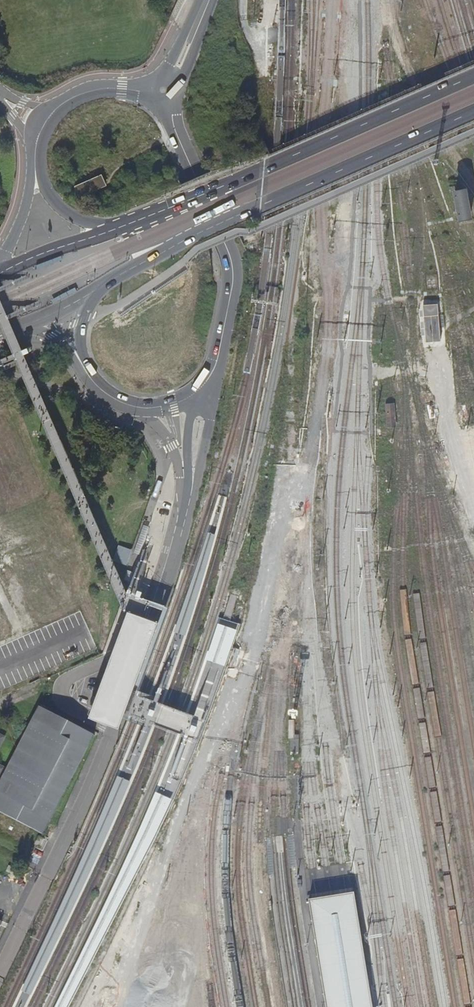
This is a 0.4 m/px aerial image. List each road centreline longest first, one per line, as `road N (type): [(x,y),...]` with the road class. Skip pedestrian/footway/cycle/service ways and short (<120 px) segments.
road 1 (residential): [(186,503),(149,642),(0,972)]
road 2 (primary): [(99,288),(182,241),(473,110)]
road 3 (primary): [(473,73),(132,224)]
road 4 (tertiary): [(169,104),(232,262),(209,388)]
road 5 (tertiary): [(35,160),(43,127),(73,97),(103,88),(147,92)]
road 6 (primary): [(132,224),(0,274)]
road 7 (tertiary): [(132,224),(100,226),(64,213),(35,160)]
road 8 (residential): [(209,388),(188,430),(186,503)]

